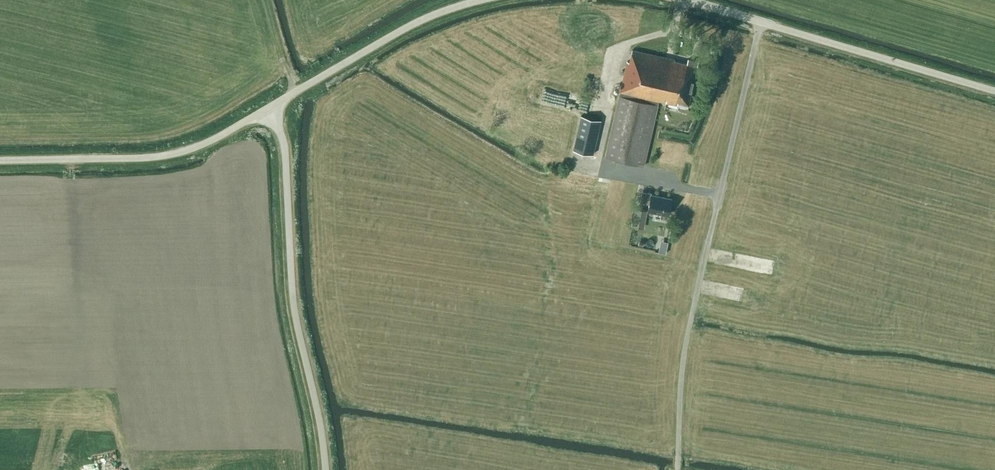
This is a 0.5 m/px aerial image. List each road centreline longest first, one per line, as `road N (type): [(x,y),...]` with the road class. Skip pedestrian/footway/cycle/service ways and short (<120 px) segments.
road 1 (track): [(678,469),(688,336),(761,22)]
road 2 (unclassified): [(268,108),(283,142),(295,311),(327,469)]
road 3 (tertiary): [(994,91),(684,0)]
road 4 (tertiary): [(0,160),(166,155),(268,108)]
road 5 (tertiary): [(481,0),(405,28),(268,108)]

